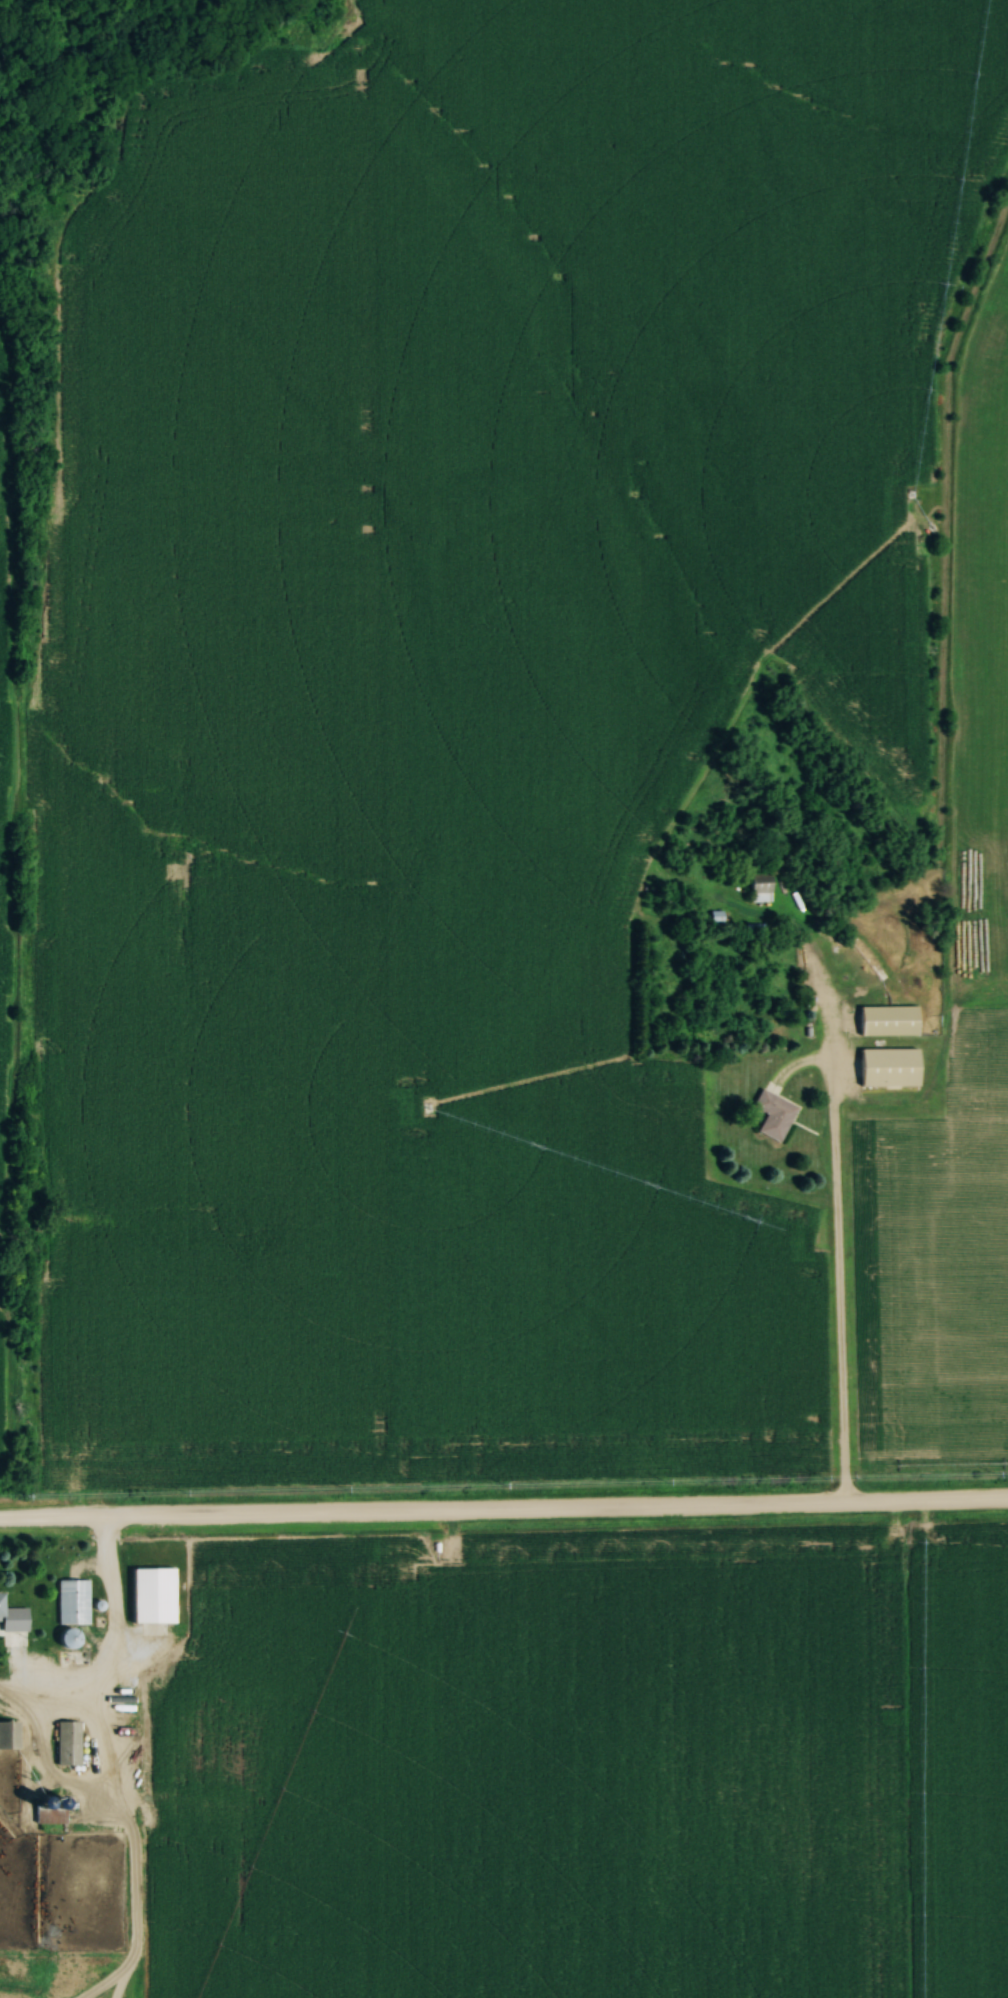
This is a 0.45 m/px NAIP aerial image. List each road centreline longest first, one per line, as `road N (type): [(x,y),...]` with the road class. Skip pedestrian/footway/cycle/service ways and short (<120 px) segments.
road 1 (tertiary): [(1007,1503),(0,1521)]

